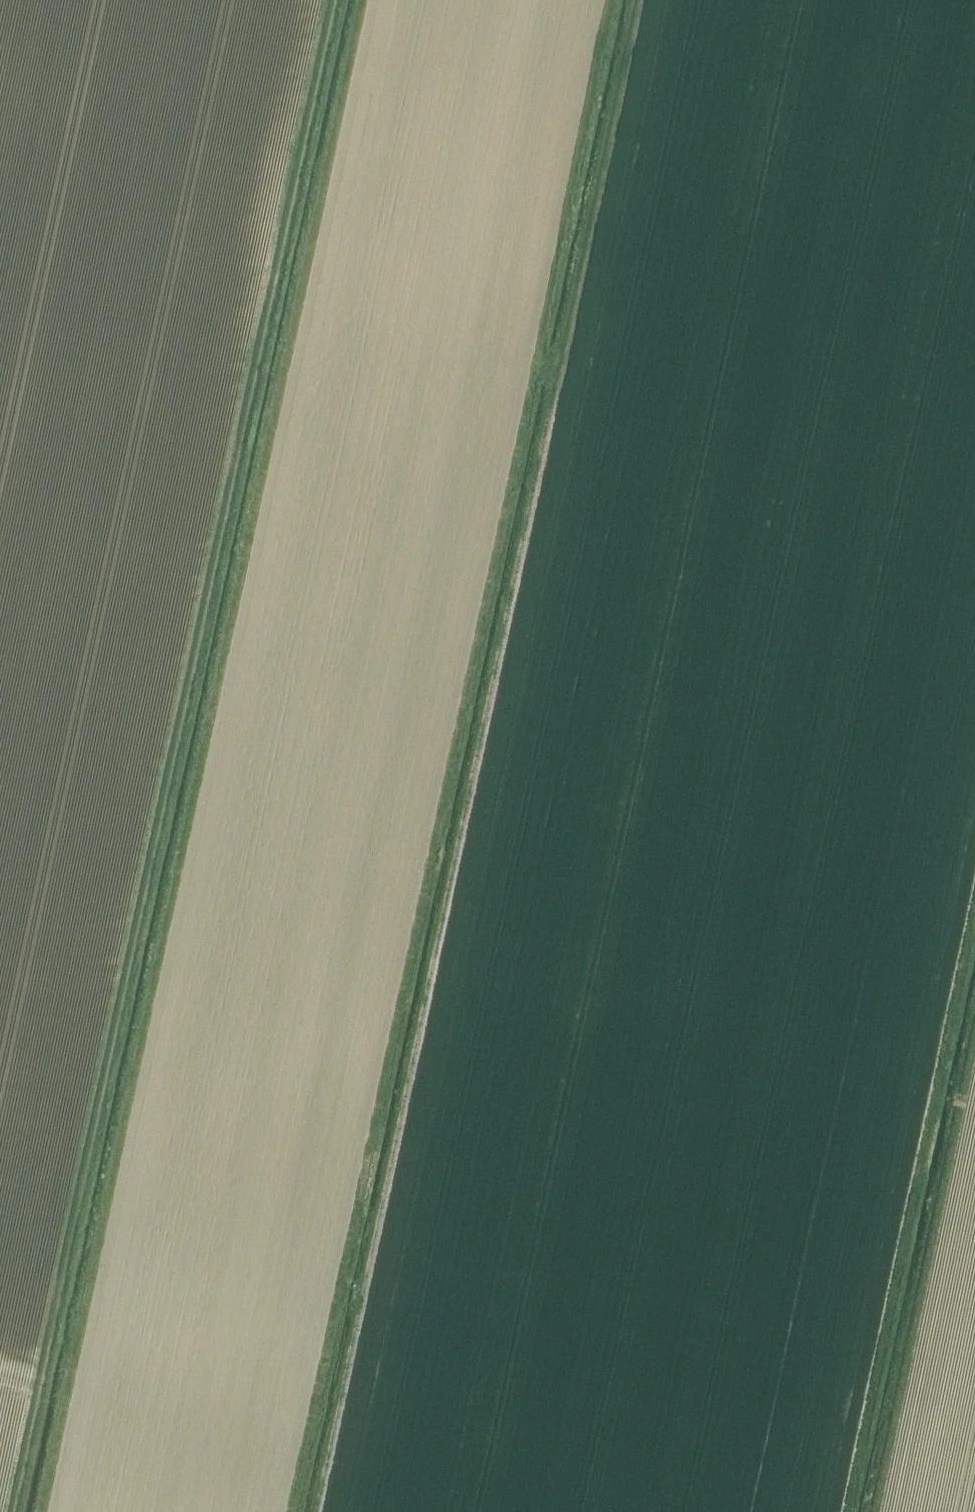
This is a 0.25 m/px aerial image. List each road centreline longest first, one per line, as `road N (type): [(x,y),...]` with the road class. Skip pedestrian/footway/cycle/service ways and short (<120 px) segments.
road 1 (track): [(636,0),(557,372),(531,367)]

